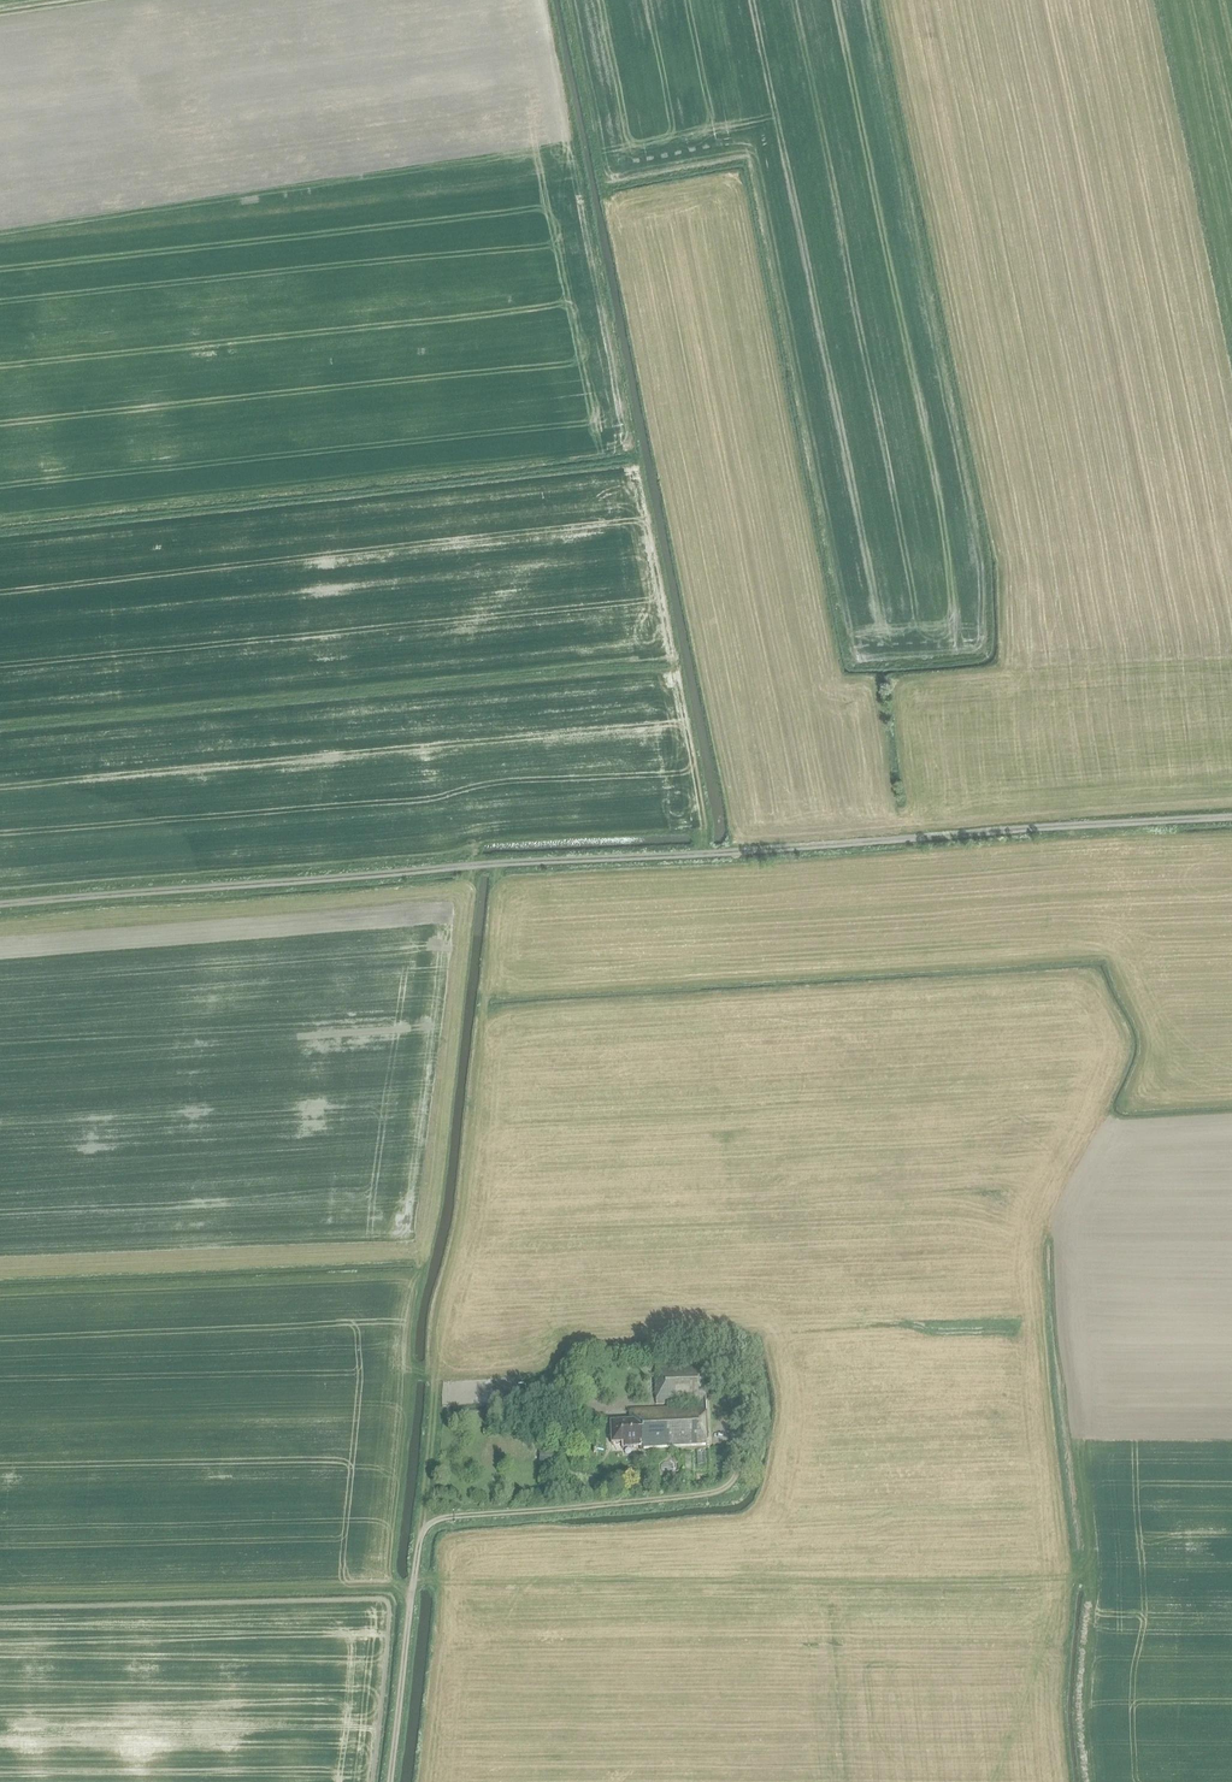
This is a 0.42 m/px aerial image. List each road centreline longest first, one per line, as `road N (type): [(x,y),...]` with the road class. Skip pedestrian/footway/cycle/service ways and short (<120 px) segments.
road 1 (track): [(0,903),(1231,818)]
road 2 (track): [(737,1430),(740,1467),(708,1492),(431,1519),(420,1536),(390,1781)]

